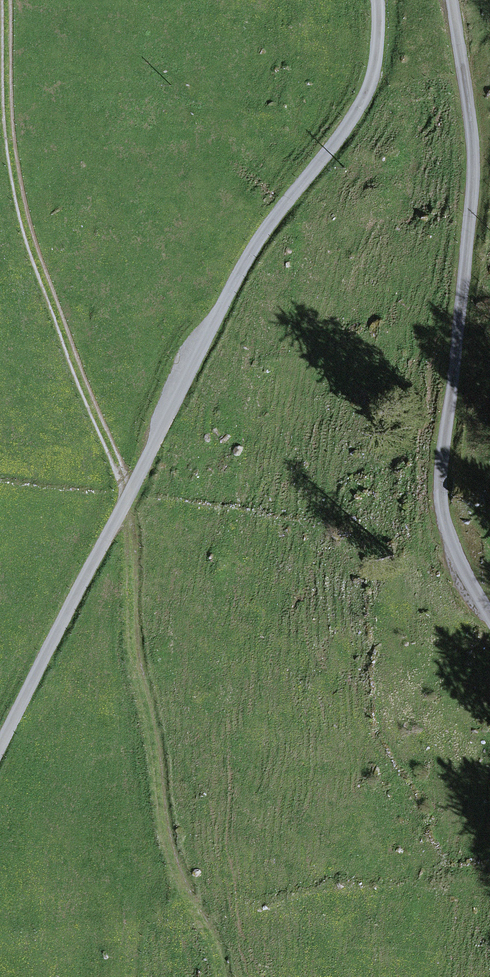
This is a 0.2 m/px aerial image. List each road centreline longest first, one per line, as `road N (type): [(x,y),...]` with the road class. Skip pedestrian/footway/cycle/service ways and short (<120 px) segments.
road 1 (unclassified): [(0,746),(256,246),(363,100),(378,51),(374,0)]
road 2 (unclassified): [(452,0),(475,184),(442,511),(489,613)]
road 3 (track): [(127,499),(135,678),(161,823),(183,899),(214,948),(221,976)]

